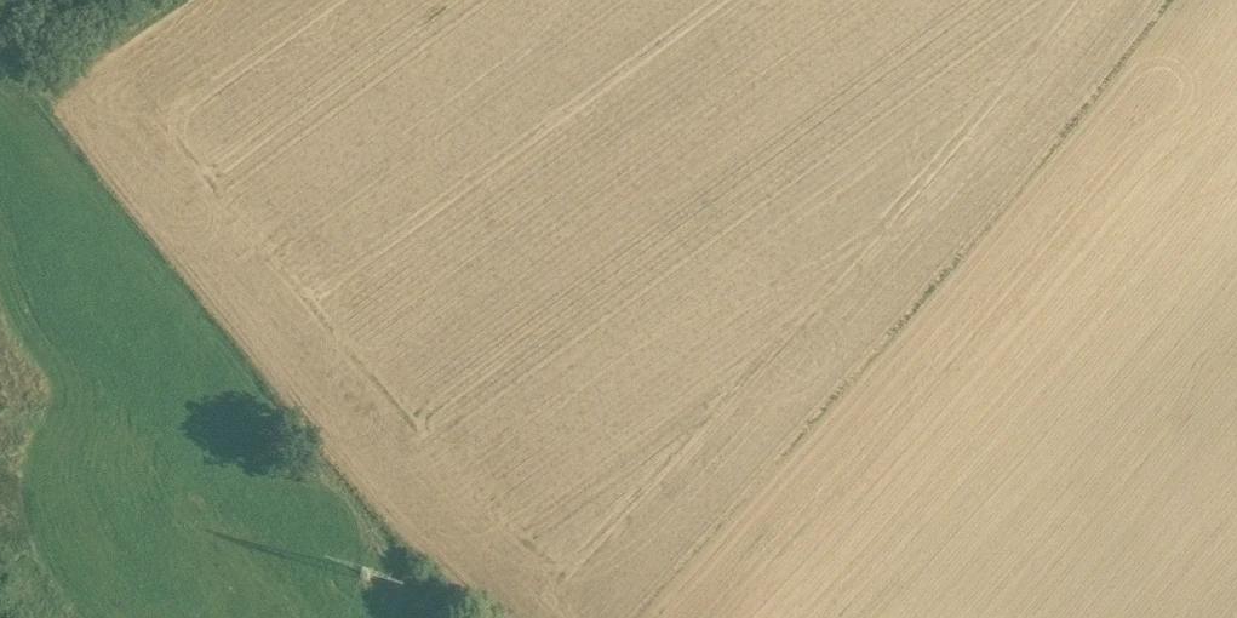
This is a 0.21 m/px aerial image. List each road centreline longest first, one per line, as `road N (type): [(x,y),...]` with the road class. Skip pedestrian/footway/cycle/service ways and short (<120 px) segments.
road 1 (track): [(0,64),(41,86),(163,0)]

